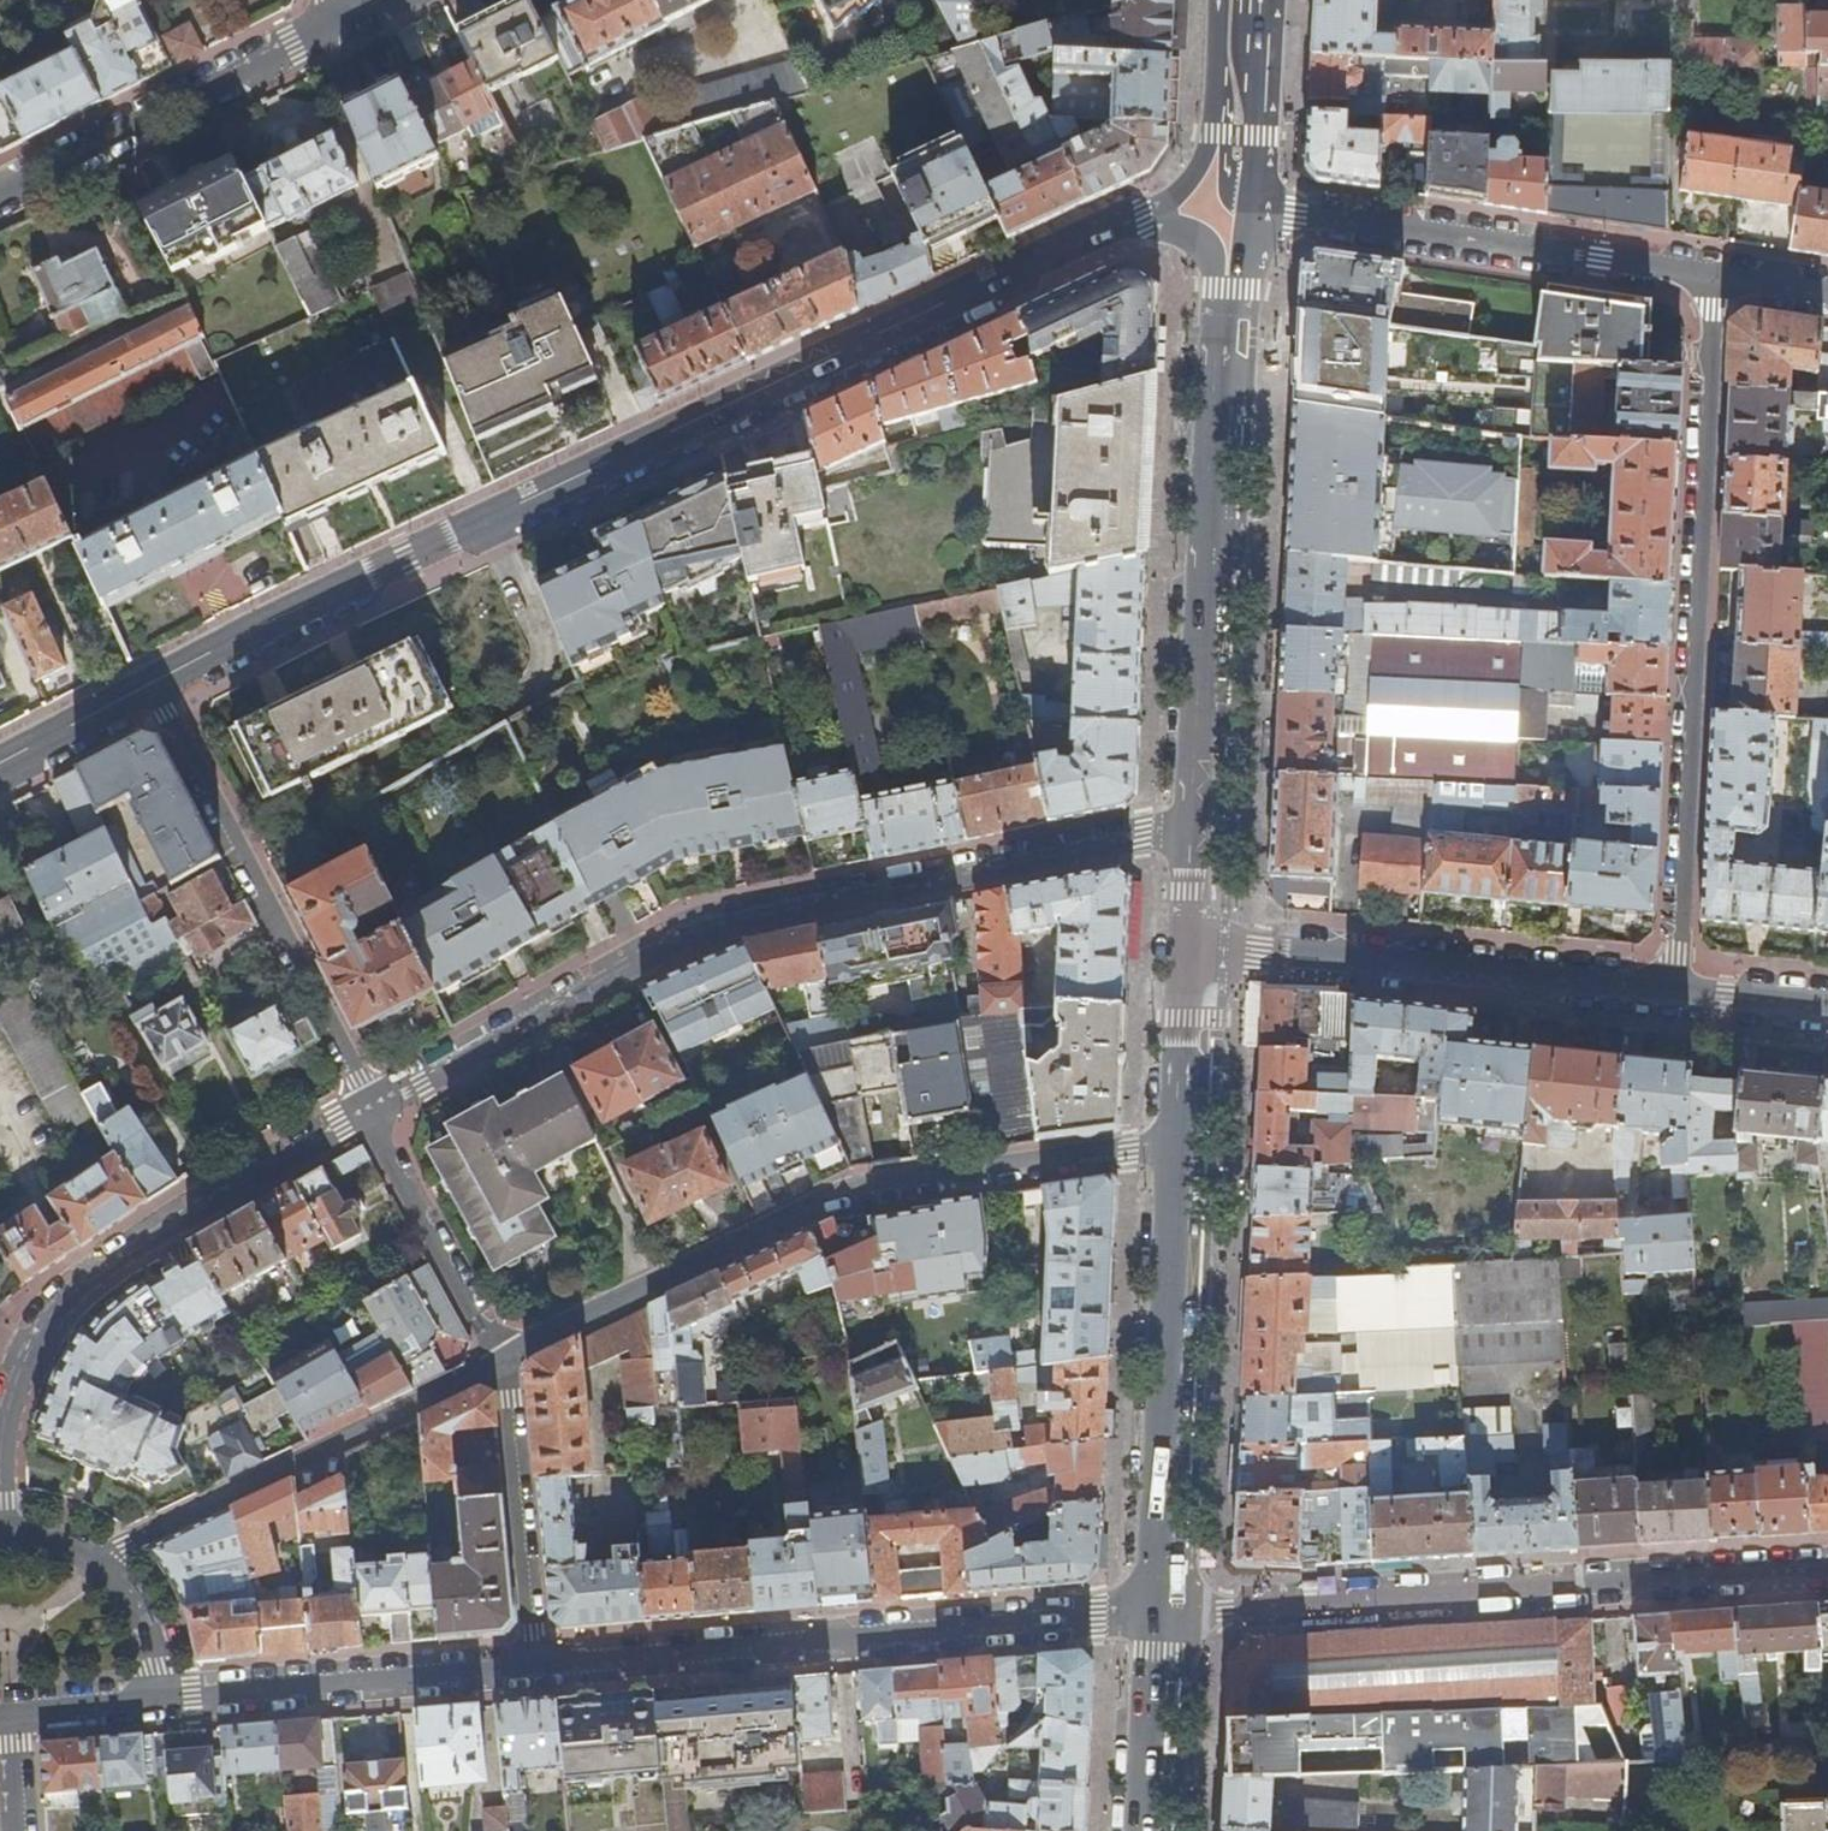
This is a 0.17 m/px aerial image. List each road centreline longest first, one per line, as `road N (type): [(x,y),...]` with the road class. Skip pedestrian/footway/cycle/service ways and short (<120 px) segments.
road 1 (secondary): [(1163,216),(161,695)]
road 2 (residential): [(365,1113),(702,927),(1196,833)]
road 3 (residential): [(505,1358),(856,1186),(1188,1141)]
road 4 (residential): [(1715,275),(1671,990)]
road 5 (residential): [(1165,1612),(1827,1567)]
road 6 (residential): [(536,1667),(1165,1612)]
road 7 (residential): [(2,1526),(3,1426),(28,1352),(55,1310),(212,1202),(365,1113)]
road 8 (residential): [(1671,990),(1192,947)]
road 9 (residential): [(1251,195),(1296,213),(1715,275)]
road 10 (secondary): [(1165,1612),(1188,1141)]
road 11 (residential): [(161,695),(362,1080),(365,1113)]
road 12 (secondary): [(1196,833),(1220,376)]
road 13 (residential): [(505,1358),(101,1558)]
road 14 (residential): [(0,193),(340,21)]
road 15 (residential): [(158,1700),(536,1667)]
road 16 (residential): [(505,1358),(536,1667)]
road 17 (residential): [(365,1113),(505,1358)]
road 18 (secondary): [(1155,1830),(1165,1612)]
road 19 (secondary): [(1251,195),(1261,0)]
road 20 (secondary): [(1188,1141),(1192,947)]
road 21 (secondary): [(1220,376),(1214,261),(1197,235),(1163,216)]
road 22 (secondary): [(1220,376),(1241,316),(1251,195)]
road 23 (secondary): [(161,695),(0,775)]
road 24 (residential): [(158,1700),(136,1601),(101,1558)]
road 25 (residential): [(1827,1006),(1671,990)]
road 26 (residential): [(7,1714),(158,1700)]
road 27 (secondary): [(1220,0),(1217,122)]

